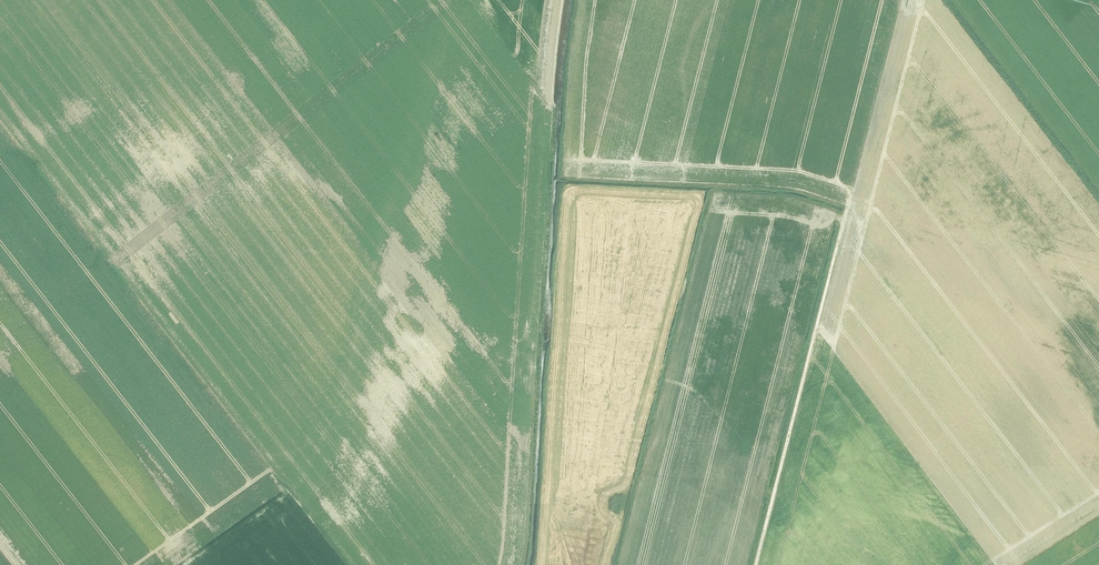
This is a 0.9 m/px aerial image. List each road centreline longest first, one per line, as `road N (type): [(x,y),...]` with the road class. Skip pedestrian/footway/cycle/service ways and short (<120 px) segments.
road 1 (track): [(845,217),(756,564)]

